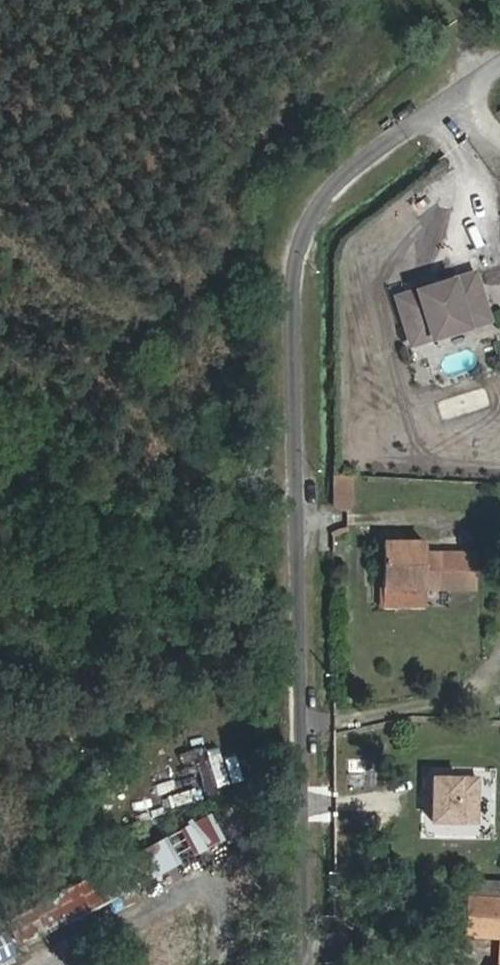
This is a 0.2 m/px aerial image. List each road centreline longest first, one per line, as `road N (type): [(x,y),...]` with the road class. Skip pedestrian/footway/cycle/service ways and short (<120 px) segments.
road 1 (residential): [(302,964),(291,306),(298,257),(337,183),(499,67)]
road 2 (track): [(499,142),(457,98),(455,59),(426,0)]

